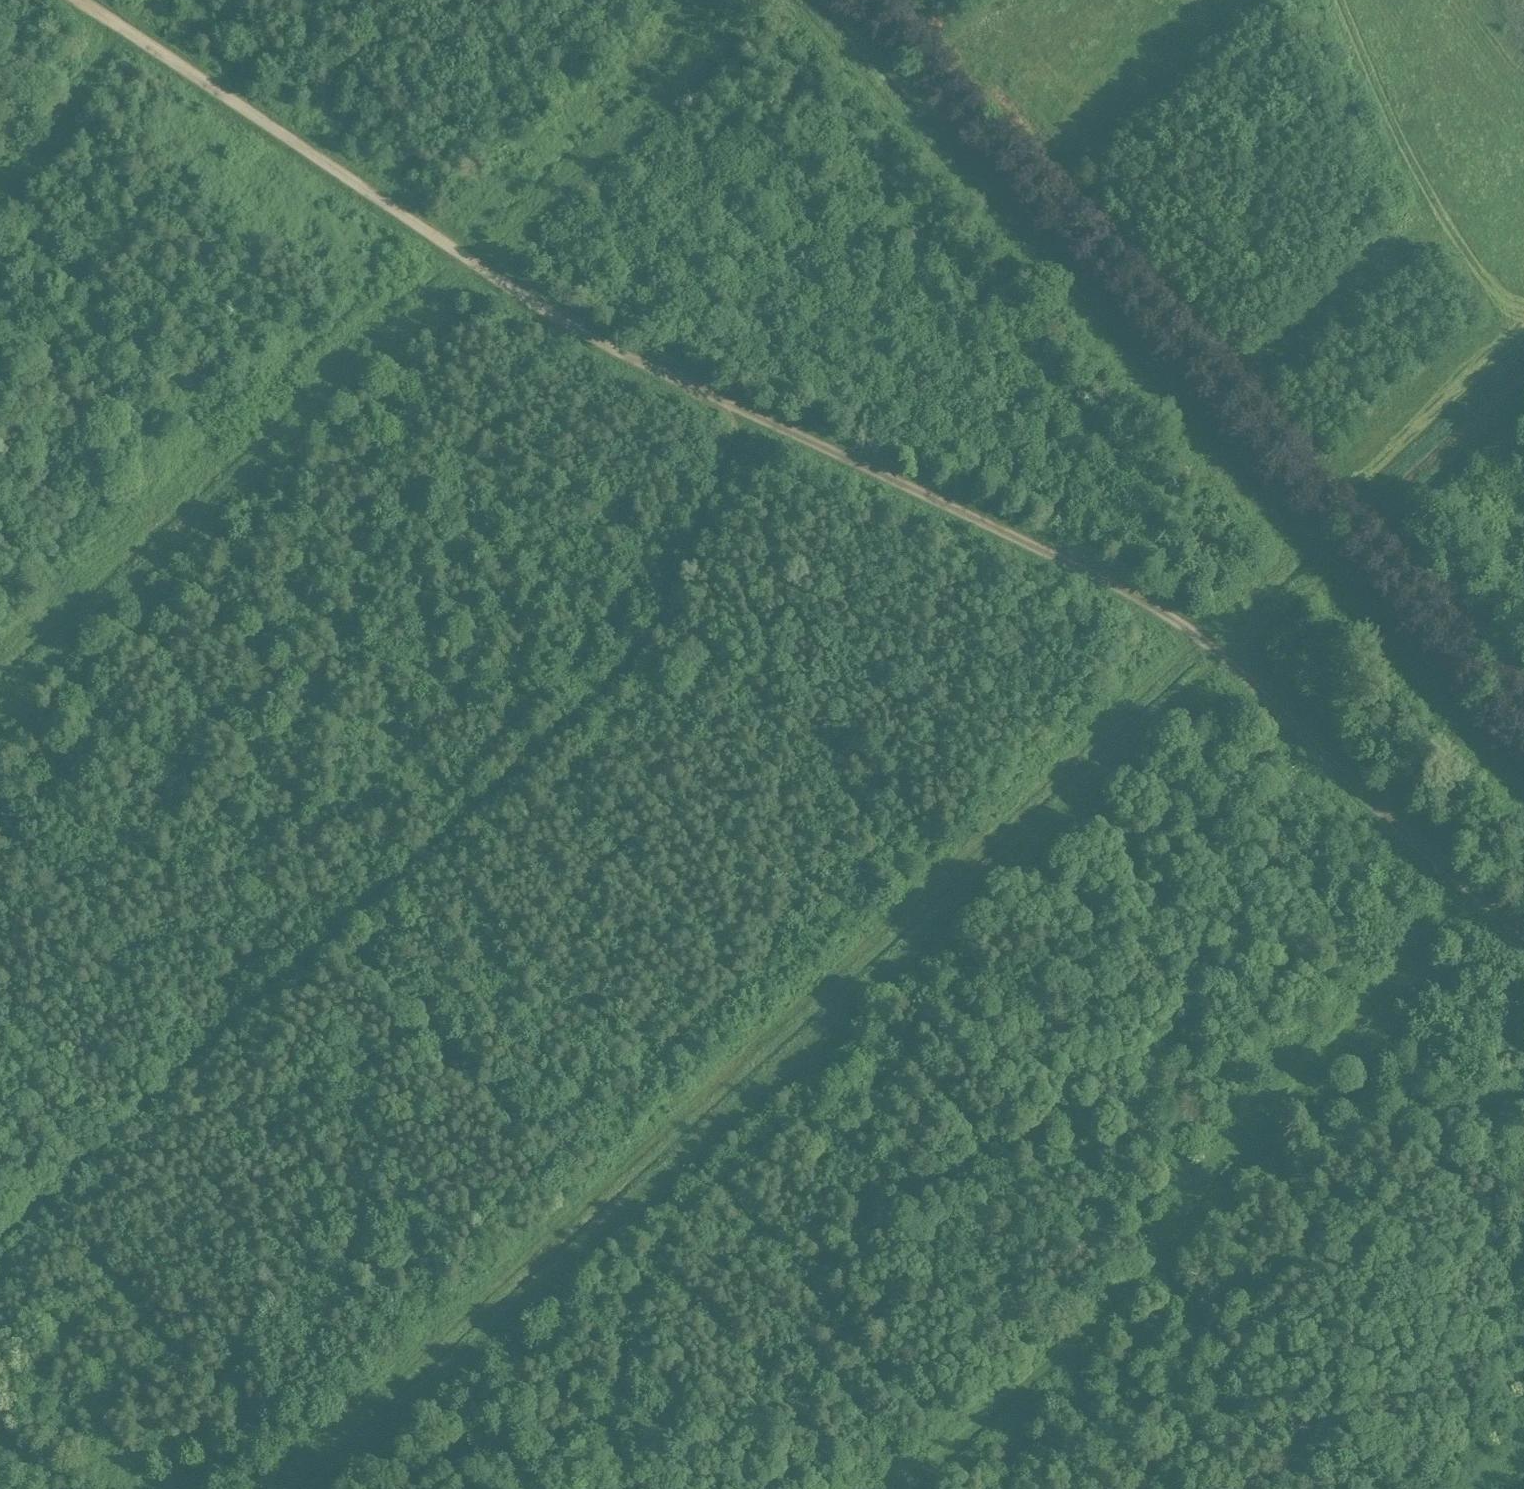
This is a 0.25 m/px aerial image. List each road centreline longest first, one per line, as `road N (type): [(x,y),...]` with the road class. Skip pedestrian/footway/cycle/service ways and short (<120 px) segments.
road 1 (track): [(0,1237),(635,658),(728,464),(734,405)]
road 2 (track): [(1523,941),(1177,618),(734,405)]
road 3 (track): [(734,405),(562,320),(86,0)]
road 4 (track): [(0,197),(49,157),(73,125),(121,24)]

